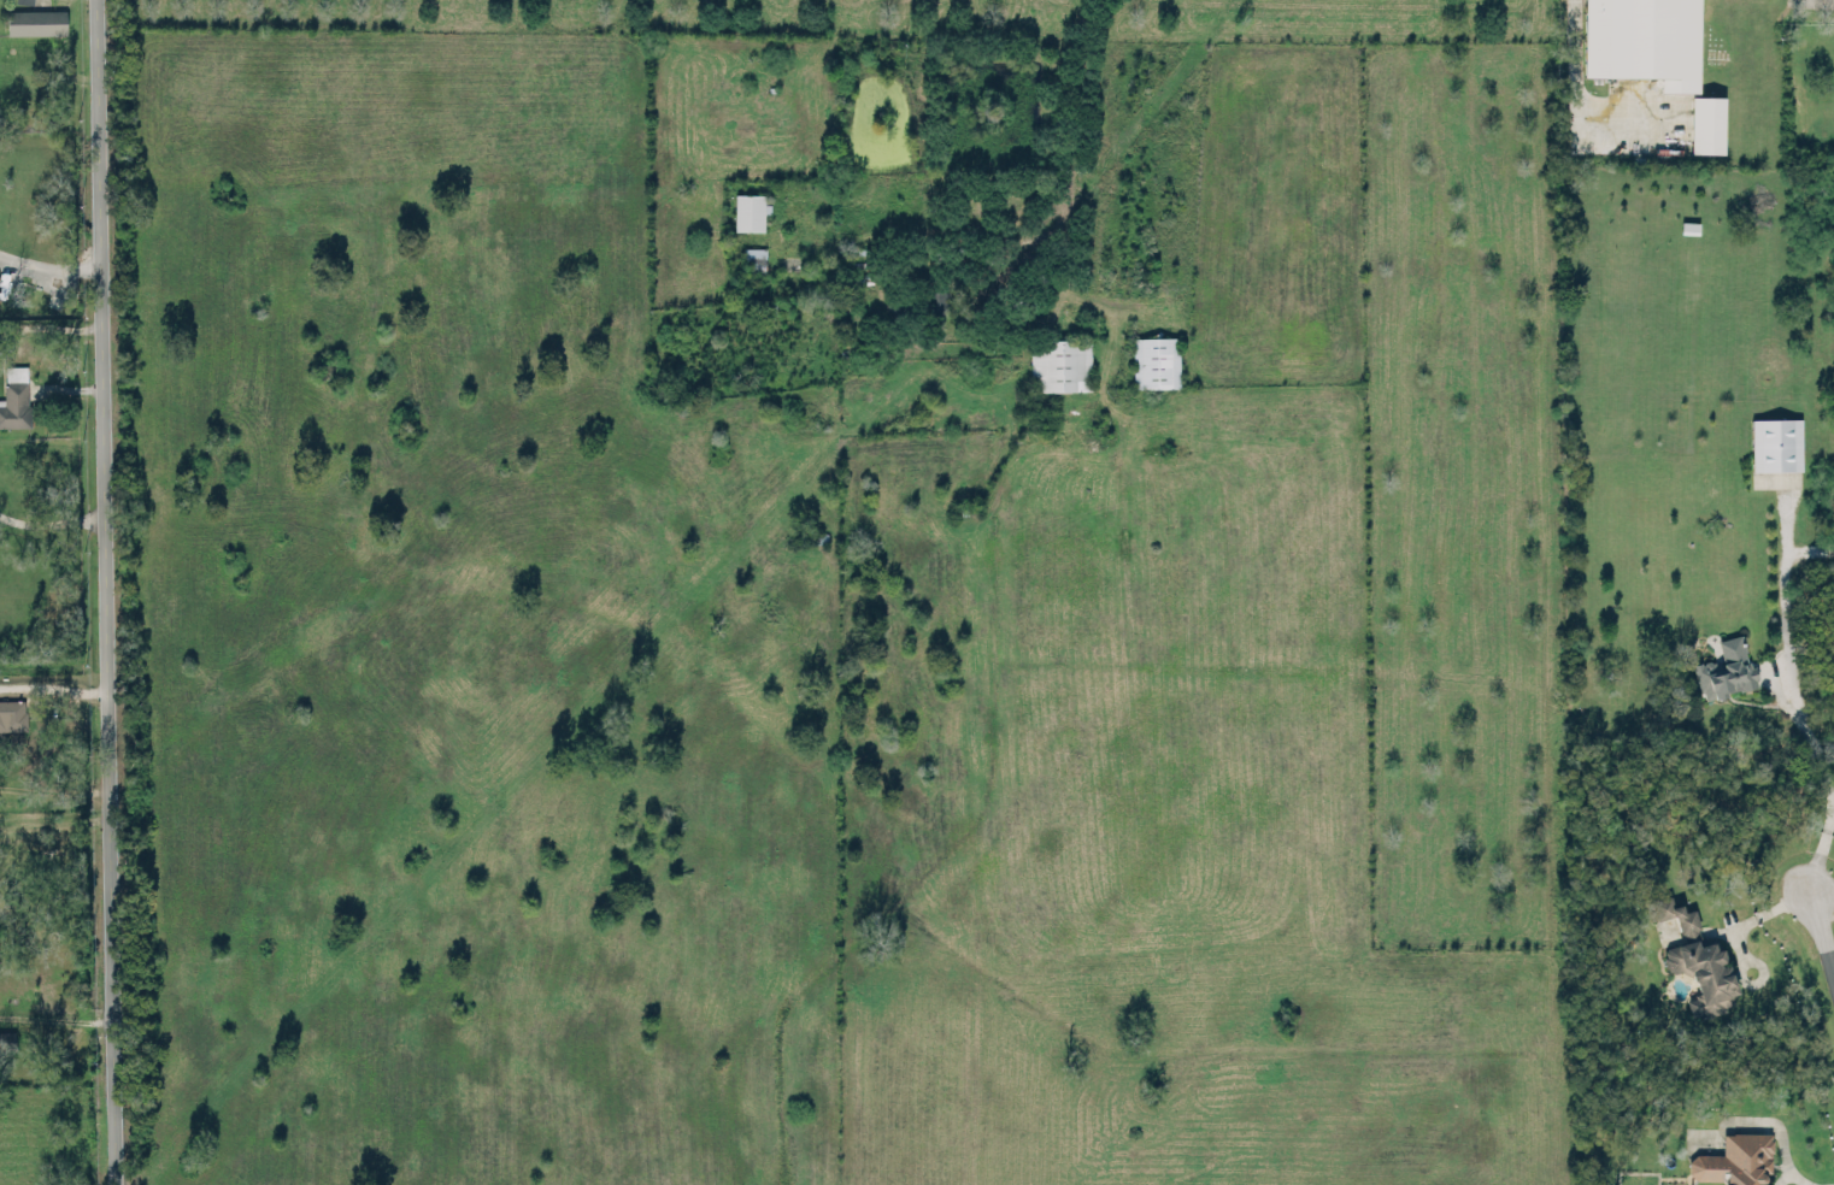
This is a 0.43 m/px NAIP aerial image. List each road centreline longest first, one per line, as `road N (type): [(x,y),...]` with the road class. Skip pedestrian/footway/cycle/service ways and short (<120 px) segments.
road 1 (tertiary): [(110,1184),(96,0)]

